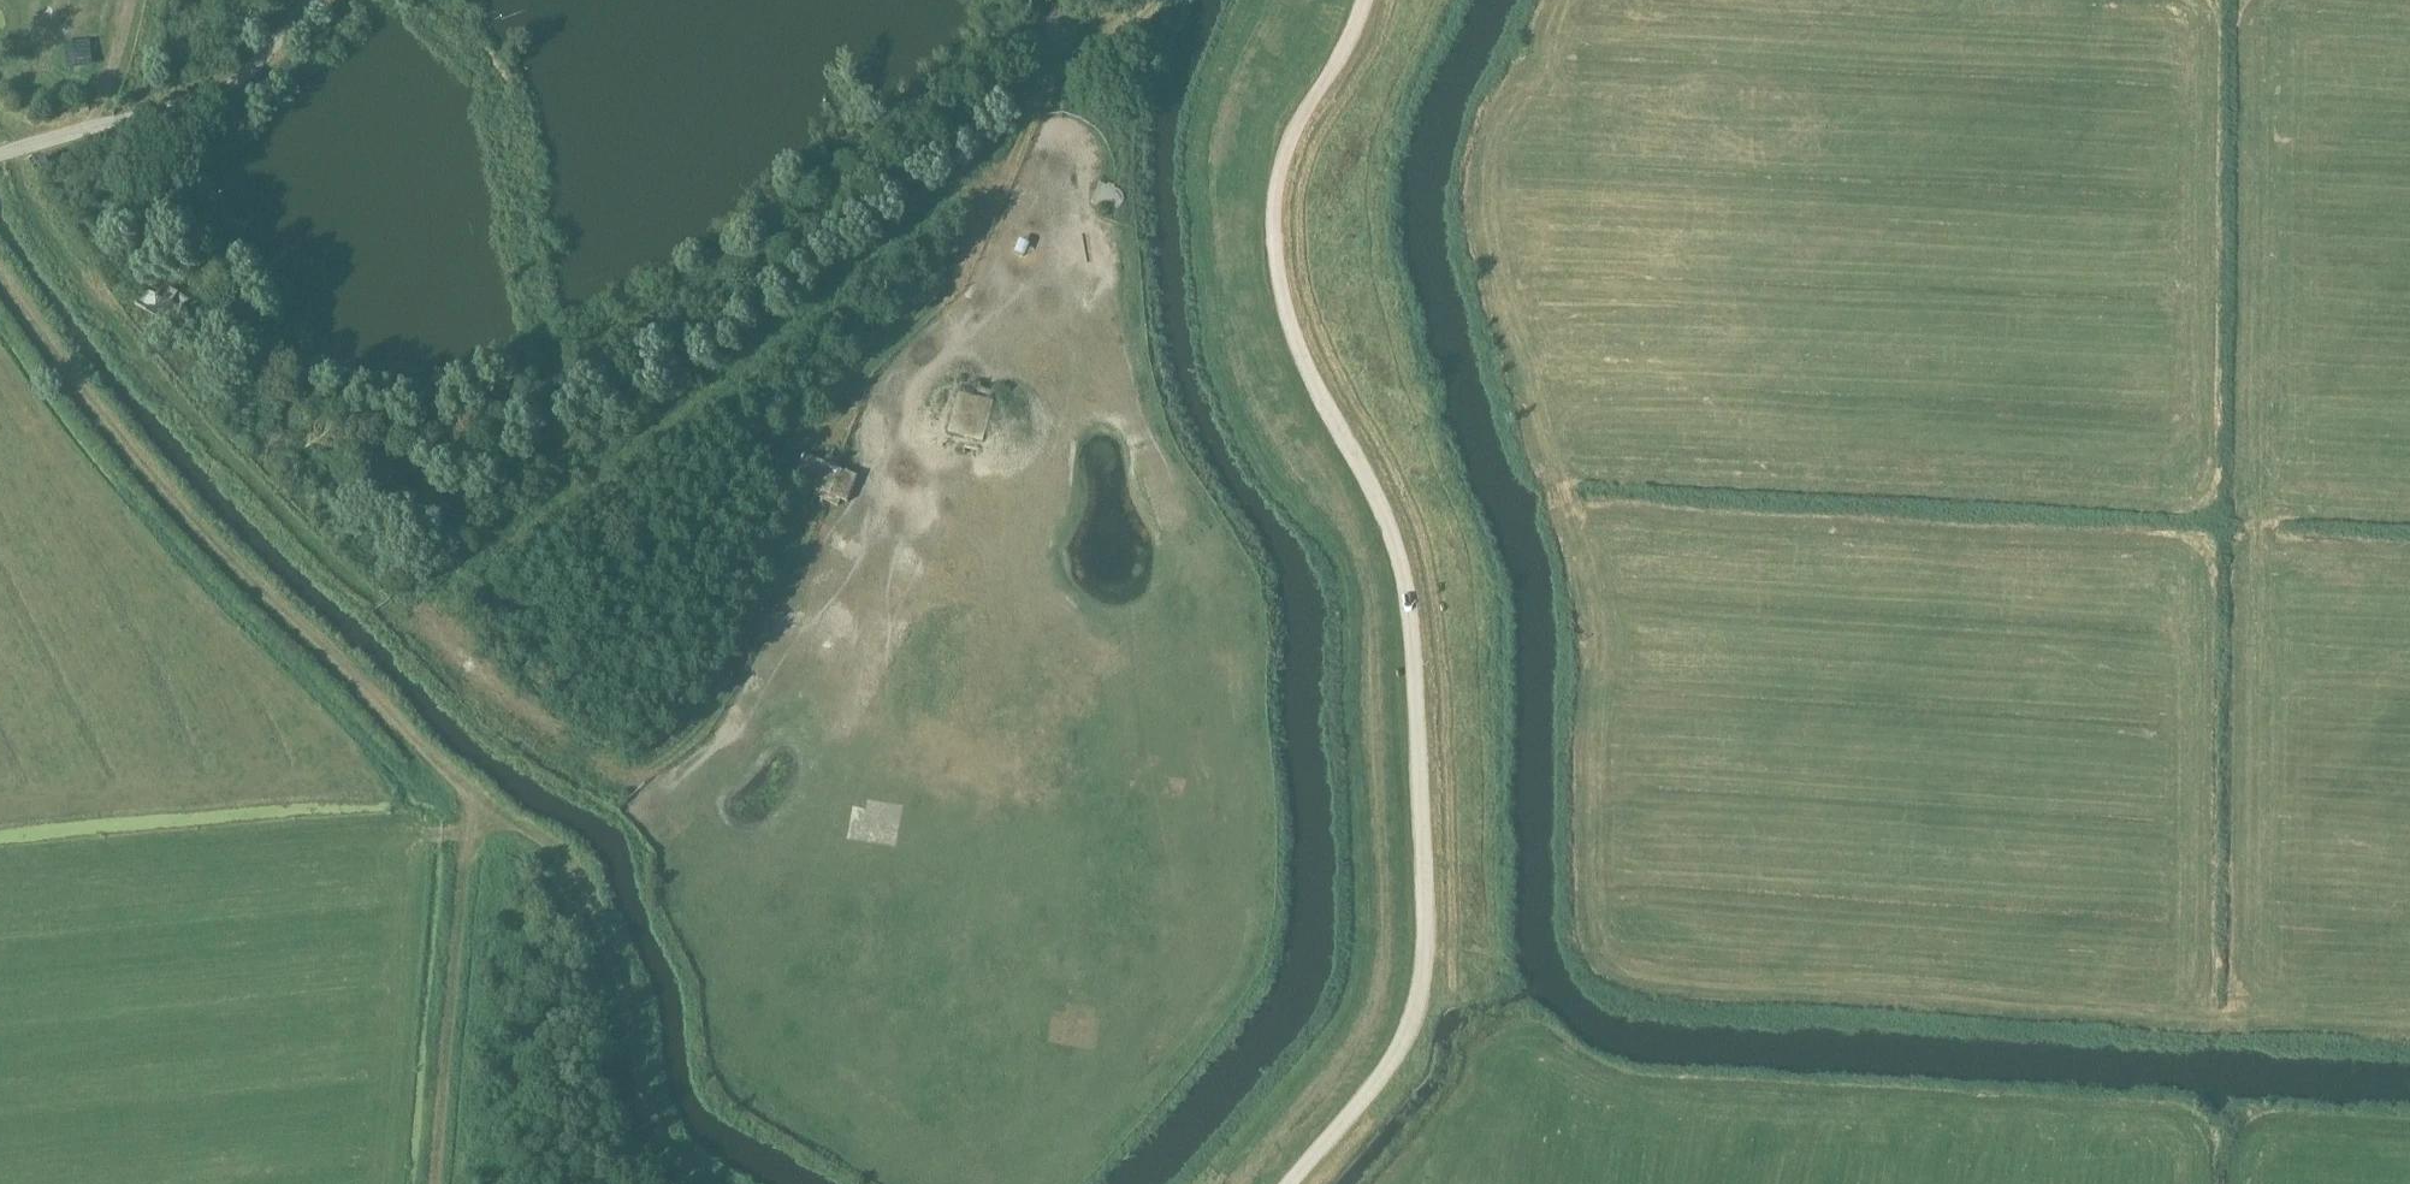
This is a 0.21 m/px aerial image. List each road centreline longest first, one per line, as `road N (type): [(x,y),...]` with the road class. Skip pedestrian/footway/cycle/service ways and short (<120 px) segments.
road 1 (track): [(433,1183),(470,804),(362,688),(176,511),(0,273)]
road 2 (track): [(1144,0),(1055,81),(1019,155),(960,187),(467,563)]
road 3 (track): [(407,621),(178,401),(47,232),(0,122)]
road 4 (track): [(546,364),(511,120),(463,32),(430,0)]
road 5 (track): [(313,0),(258,66),(227,88),(0,155)]
road 6 (track): [(1019,155),(943,321),(869,405)]
road 7 (track): [(91,129),(124,53),(134,0)]

